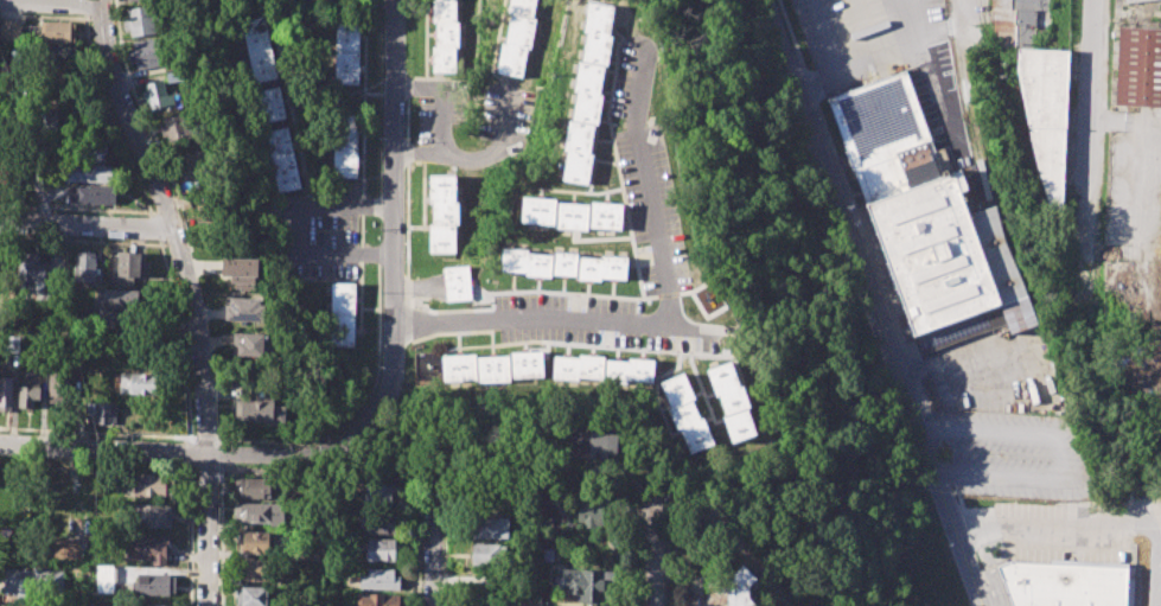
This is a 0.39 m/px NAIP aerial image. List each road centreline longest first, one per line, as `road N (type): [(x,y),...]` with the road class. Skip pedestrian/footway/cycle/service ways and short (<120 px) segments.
road 1 (tertiary): [(762,0),(983,605)]
road 2 (residential): [(208,605),(209,457),(198,336),(174,231),(119,94),(98,6)]
road 3 (residential): [(394,324),(387,383),(371,417),(333,449),(300,458),(209,457),(0,443)]
road 4 (residential): [(395,0),(394,324)]
road 5 (residential): [(1096,0),(1089,295)]
road 6 (residential): [(174,231),(0,222)]
road 7 (residential): [(432,470),(432,605)]

